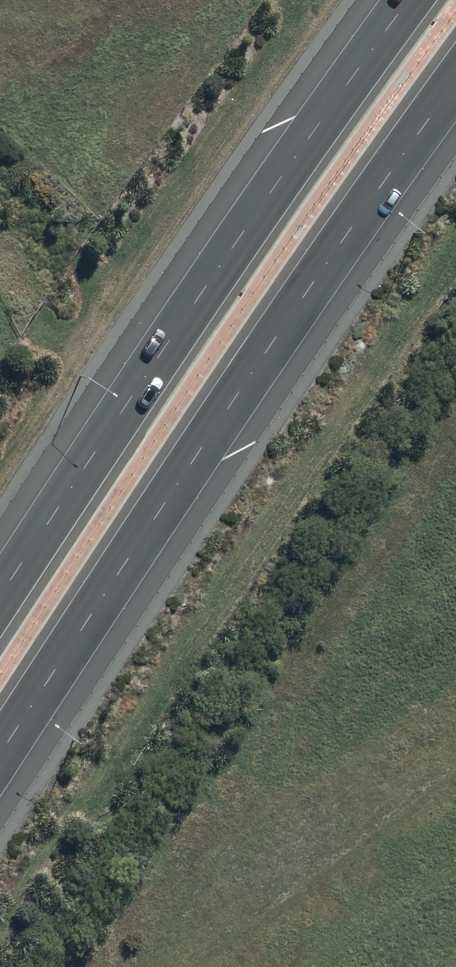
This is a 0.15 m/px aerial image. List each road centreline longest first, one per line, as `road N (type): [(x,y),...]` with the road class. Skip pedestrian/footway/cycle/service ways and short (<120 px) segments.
road 1 (motorway): [(455,81),(0,755)]
road 2 (motorway): [(0,598),(215,271),(409,0)]

